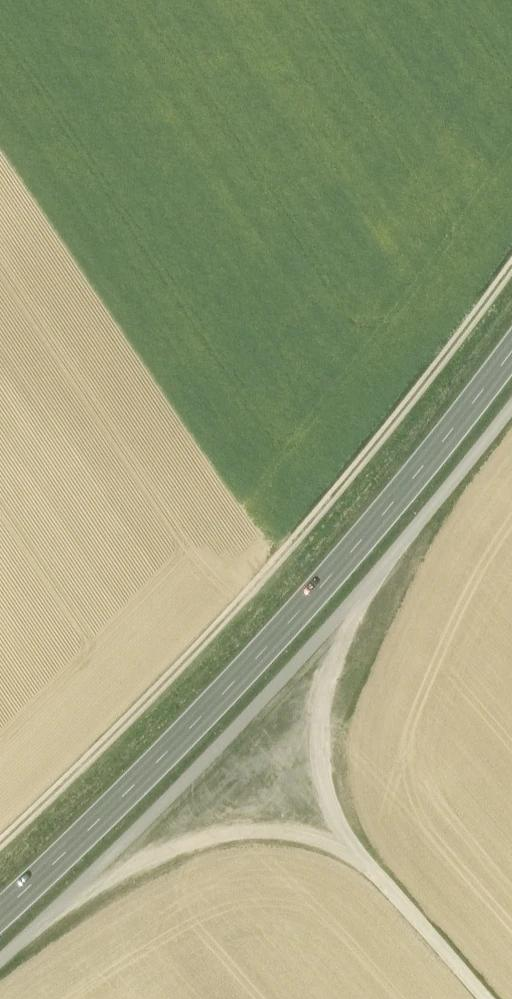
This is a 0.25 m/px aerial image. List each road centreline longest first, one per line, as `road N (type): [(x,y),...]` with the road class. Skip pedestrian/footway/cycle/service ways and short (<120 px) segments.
road 1 (track): [(0,845),(267,570),(419,389),(511,252)]
road 2 (secondary): [(0,914),(219,695),(349,551),(511,347)]
road 3 (track): [(0,964),(95,881),(240,733),(373,587),(511,405)]

